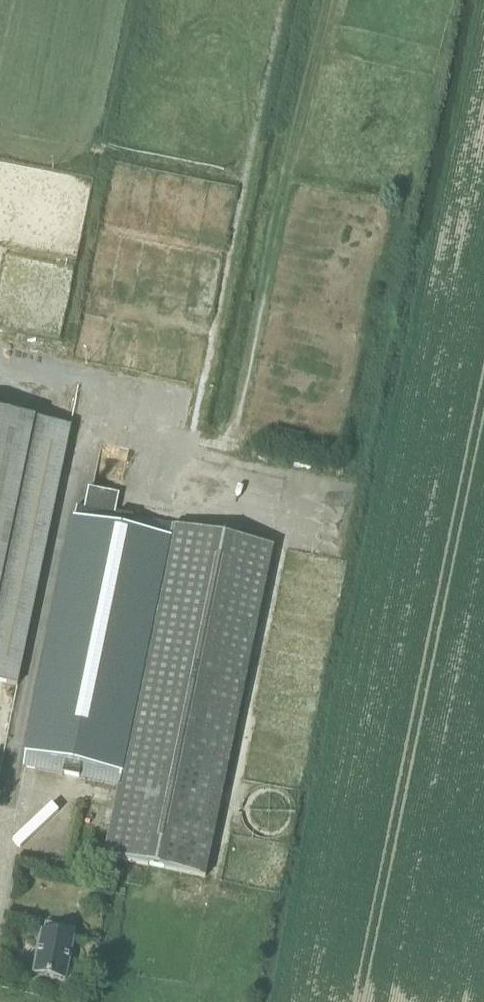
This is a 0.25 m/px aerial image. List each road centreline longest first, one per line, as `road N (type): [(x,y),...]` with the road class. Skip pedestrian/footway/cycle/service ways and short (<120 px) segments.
road 1 (track): [(283,0),(194,423),(85,437),(7,819)]

